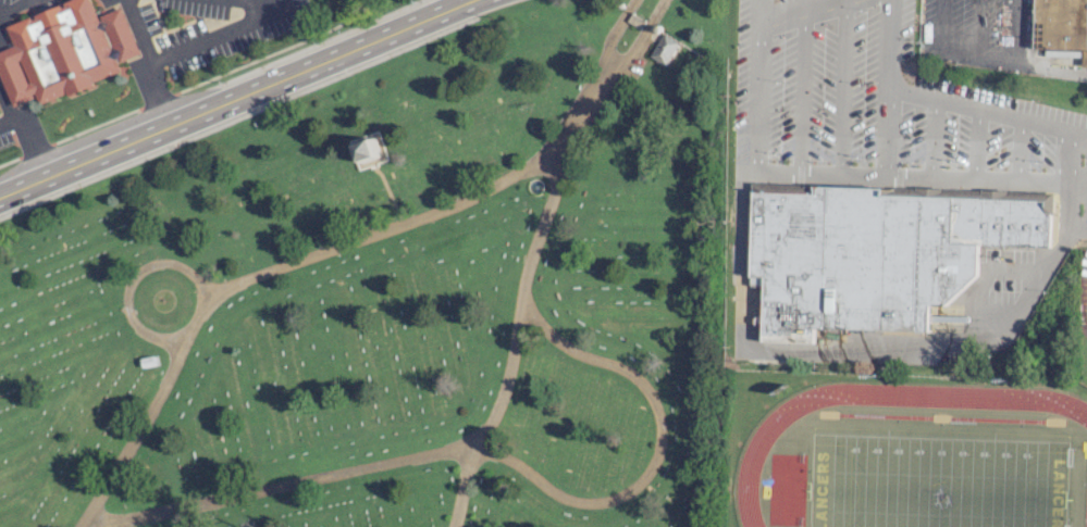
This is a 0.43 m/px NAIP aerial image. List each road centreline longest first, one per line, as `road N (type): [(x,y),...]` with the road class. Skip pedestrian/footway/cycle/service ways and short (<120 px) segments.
road 1 (primary): [(0,197),(470,0)]

